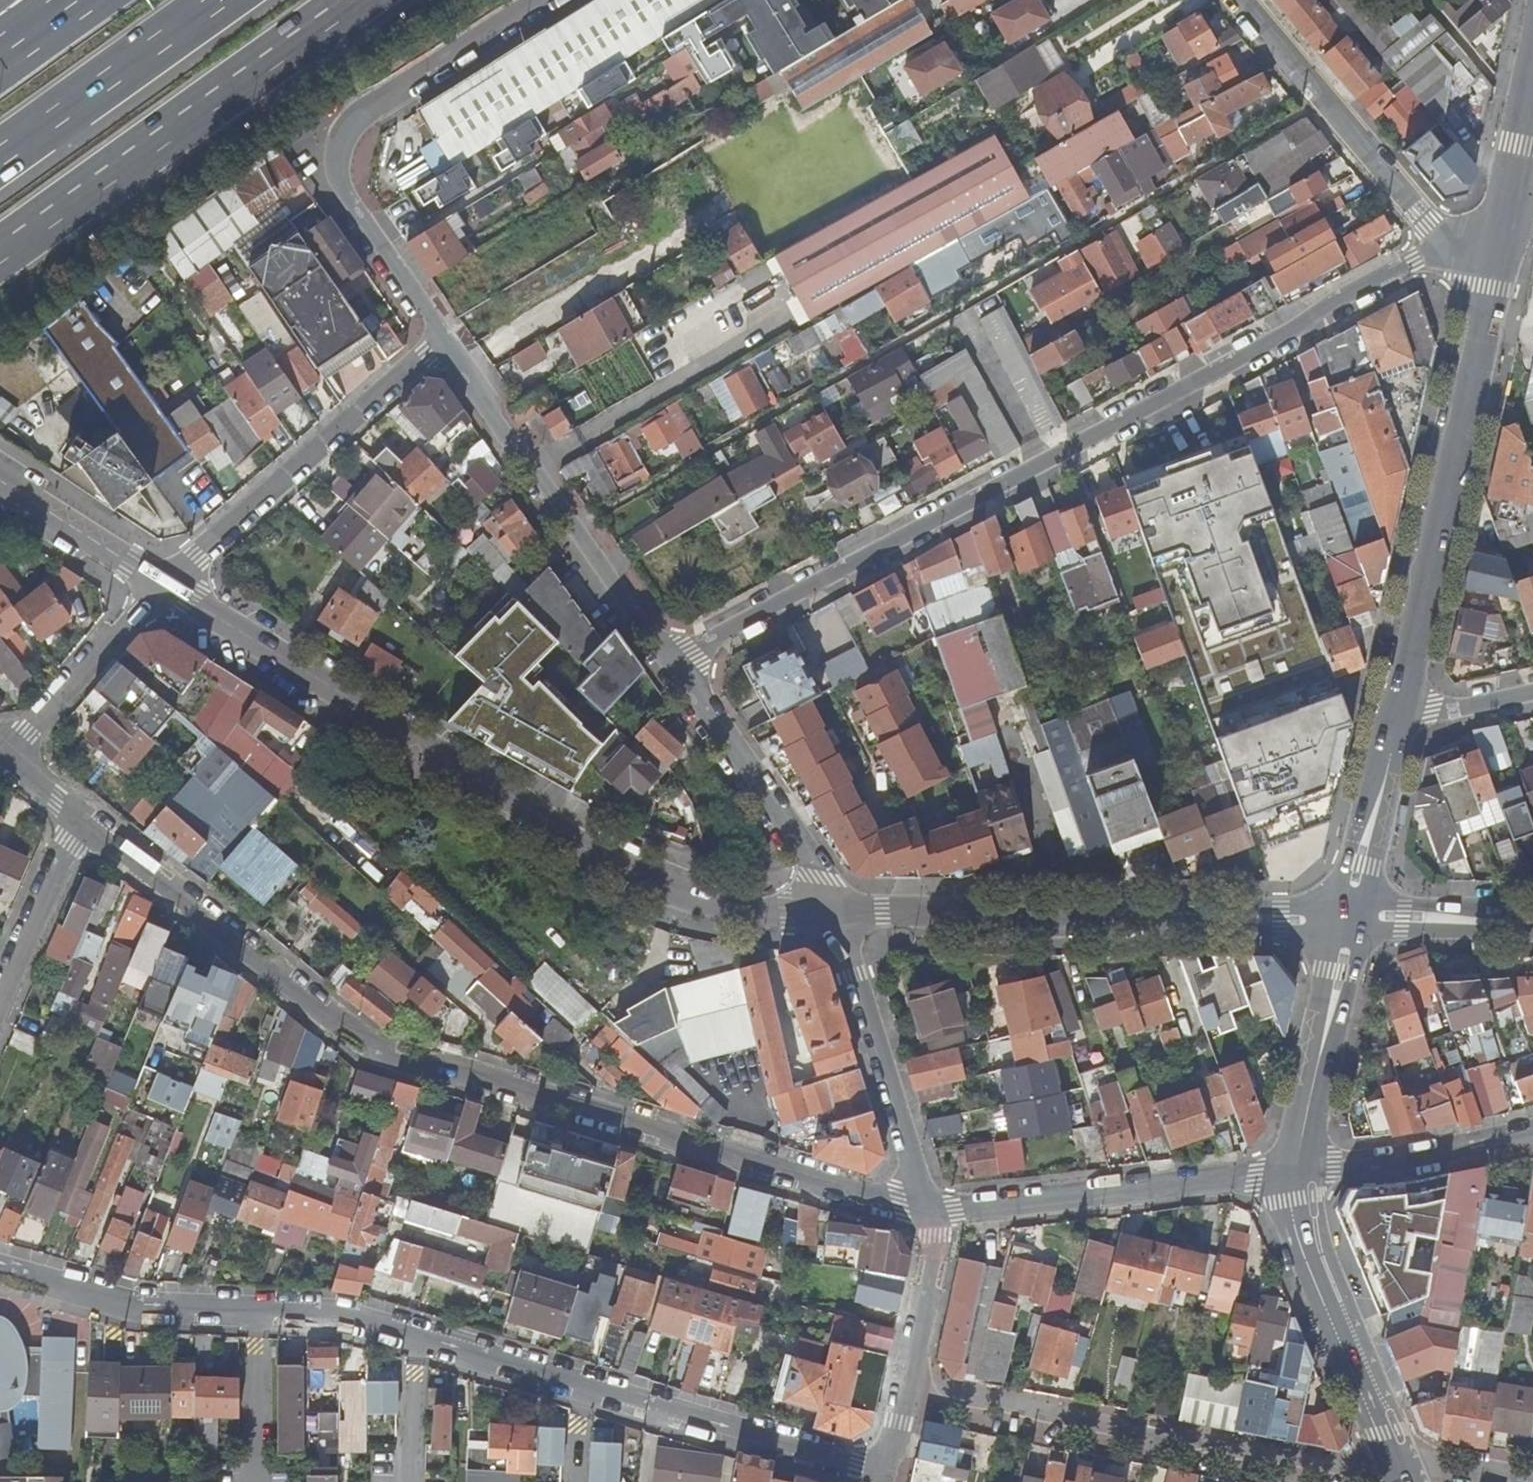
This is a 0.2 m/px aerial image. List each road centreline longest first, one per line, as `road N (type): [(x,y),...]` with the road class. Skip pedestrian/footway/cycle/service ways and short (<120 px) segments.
road 1 (residential): [(931,1213),(366,1054),(82,821)]
road 2 (residential): [(670,662),(1443,249)]
road 3 (secondary): [(160,590),(608,862),(718,907),(831,915)]
road 4 (secondary): [(831,915),(1350,917)]
road 5 (residential): [(1401,1467),(1376,1474),(898,1392)]
road 6 (tertiary): [(1496,227),(1394,719)]
road 7 (residential): [(545,0),(356,115),(337,177),(443,339)]
road 8 (motorway): [(0,251),(350,0)]
road 9 (residential): [(443,339),(670,662)]
road 10 (residential): [(160,590),(443,339)]
road 11 (residential): [(1296,1174),(931,1213)]
road 12 (residential): [(1443,249),(1235,0)]
road 13 (residential): [(575,1389),(879,1476)]
road 14 (residential): [(931,1213),(831,915)]
road 15 (secondary): [(1296,1174),(1331,1312),(1401,1467)]
road 16 (residential): [(670,662),(805,856),(831,915)]
road 17 (motorway): [(0,160),(219,0)]
road 18 (secondary): [(1350,917),(1296,1174)]
road 19 (residential): [(0,1273),(131,1311),(252,1316)]
road 20 (residential): [(1296,1174),(1532,1133)]
road 21 (residential): [(160,590),(5,761)]
road 22 (tertiary): [(1394,719),(1350,917)]
road 23 (residential): [(82,821),(0,1002)]
road 24 (tertiary): [(1532,34),(1496,227)]
road 25 (secondary): [(0,491),(160,590)]
road 26 (residential): [(898,1392),(934,1241),(931,1213)]
road 27 (secondary): [(1350,917),(1532,926)]
road 28 (residential): [(414,1343),(575,1389)]
road 29 (residential): [(252,1316),(329,1319),(414,1343)]
road 30 (residential): [(252,1316),(251,1481)]
road 31 (residential): [(1394,719),(1532,693)]
road 32 (residential): [(414,1343),(412,1481)]
road 33 (residential): [(1532,1481),(1401,1467)]

